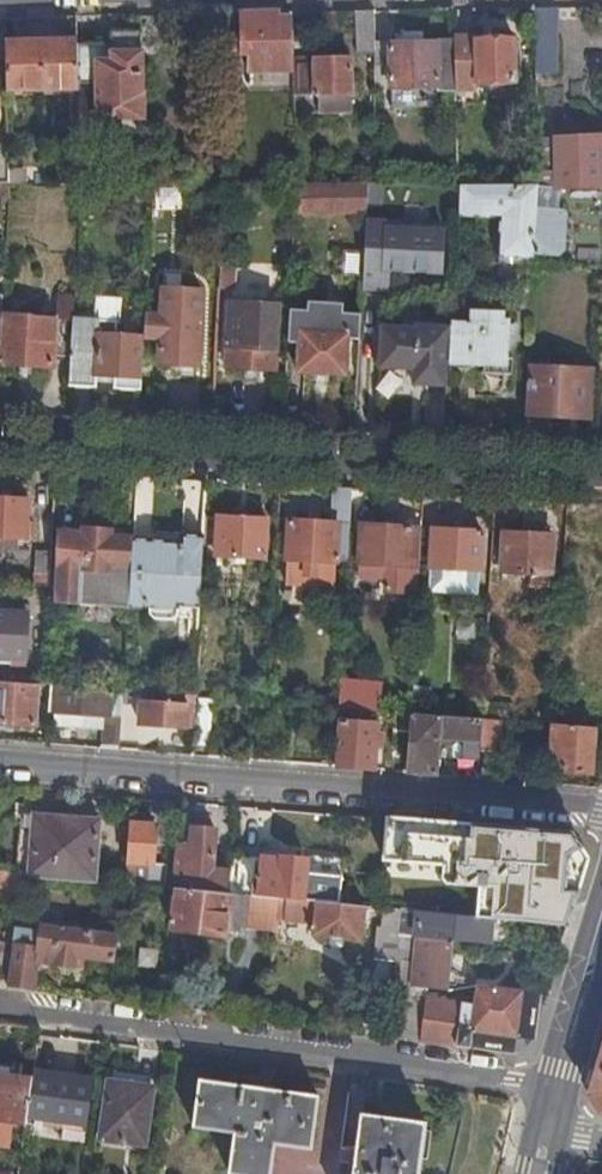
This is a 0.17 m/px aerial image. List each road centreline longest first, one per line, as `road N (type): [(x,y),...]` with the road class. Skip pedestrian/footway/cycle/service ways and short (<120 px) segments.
road 1 (residential): [(601,810),(0,768)]
road 2 (residential): [(0,446),(601,480)]
road 3 (residential): [(0,1009),(556,1089)]
road 4 (tertiary): [(556,1089),(601,922)]

